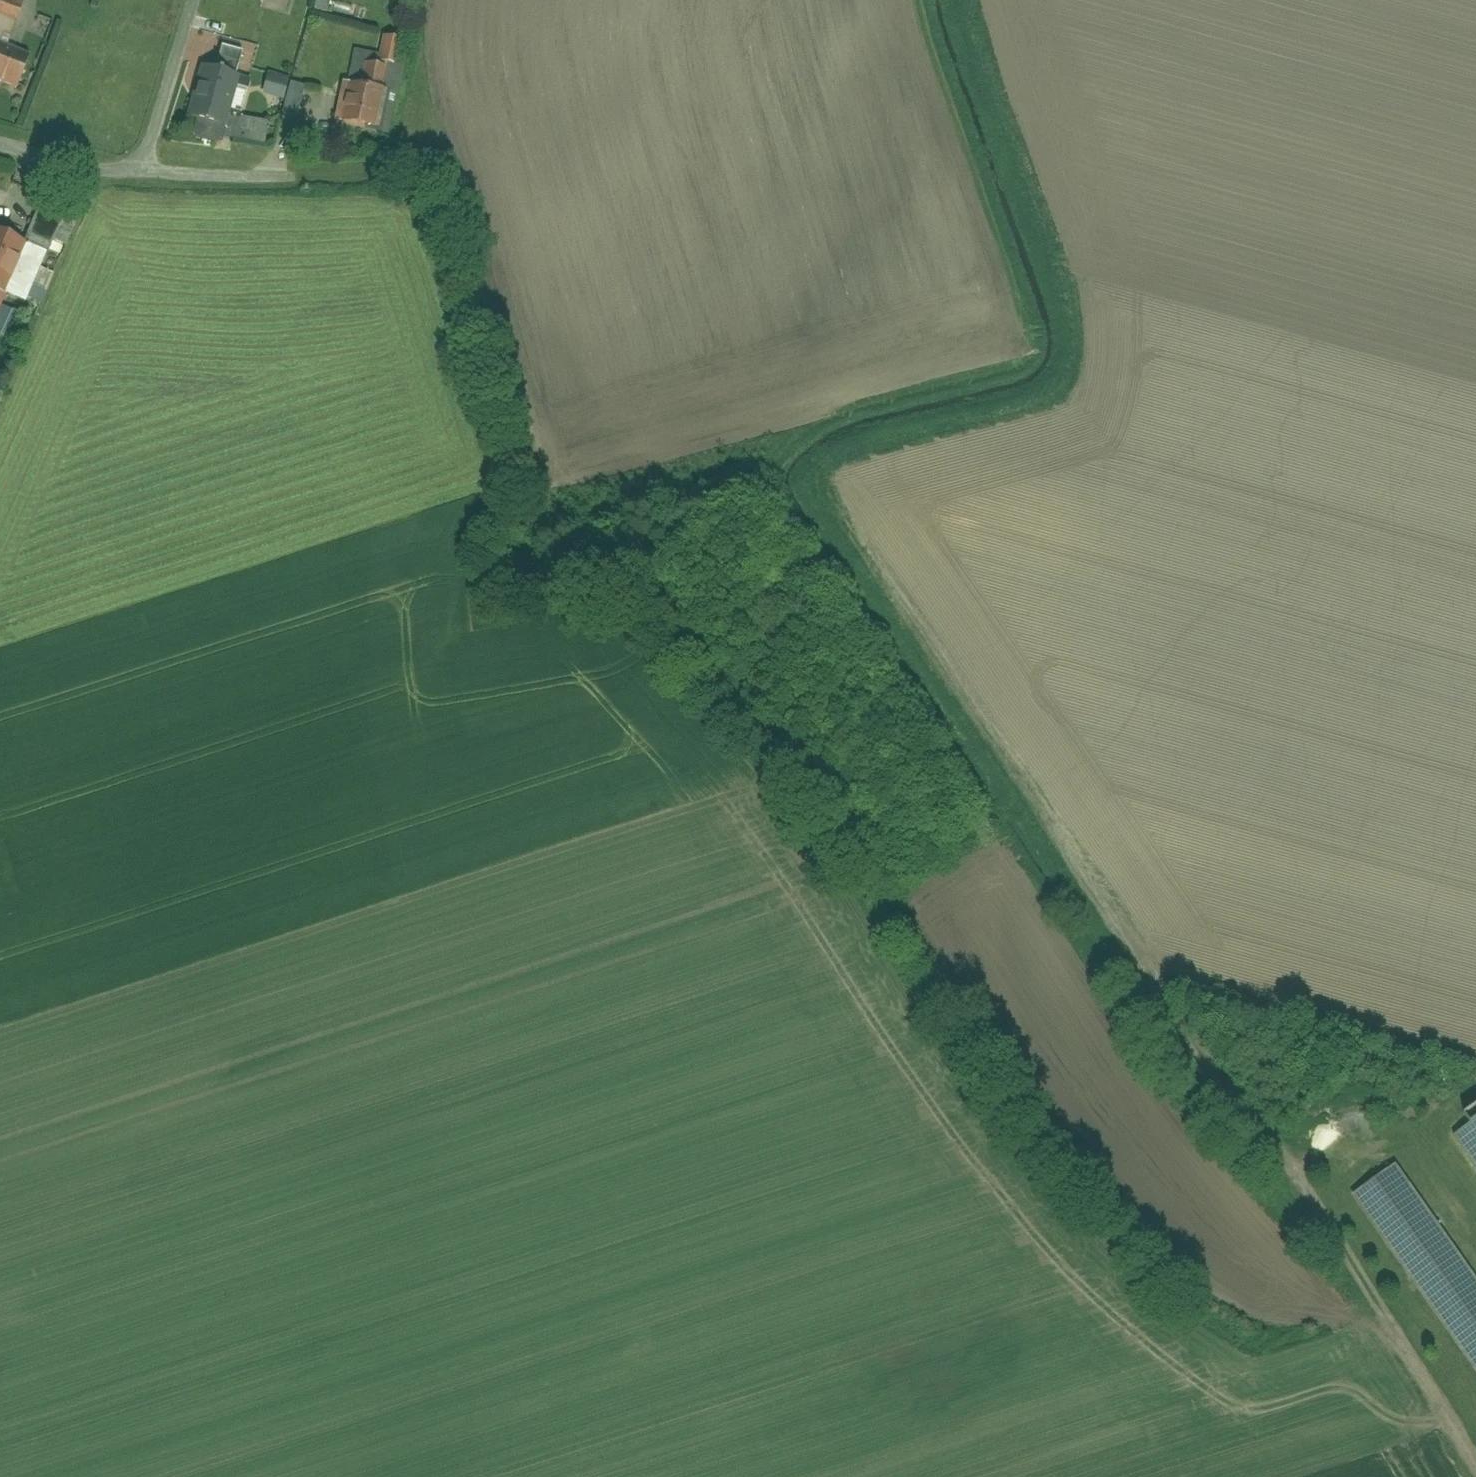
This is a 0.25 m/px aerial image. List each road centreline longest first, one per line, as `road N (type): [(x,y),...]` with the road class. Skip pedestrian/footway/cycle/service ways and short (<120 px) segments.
road 1 (track): [(1158,992),(1293,1173),(1475,1464)]
road 2 (residential): [(194,0),(147,172)]
road 3 (residential): [(0,148),(98,172),(147,172)]
road 4 (residential): [(147,172),(278,175)]

